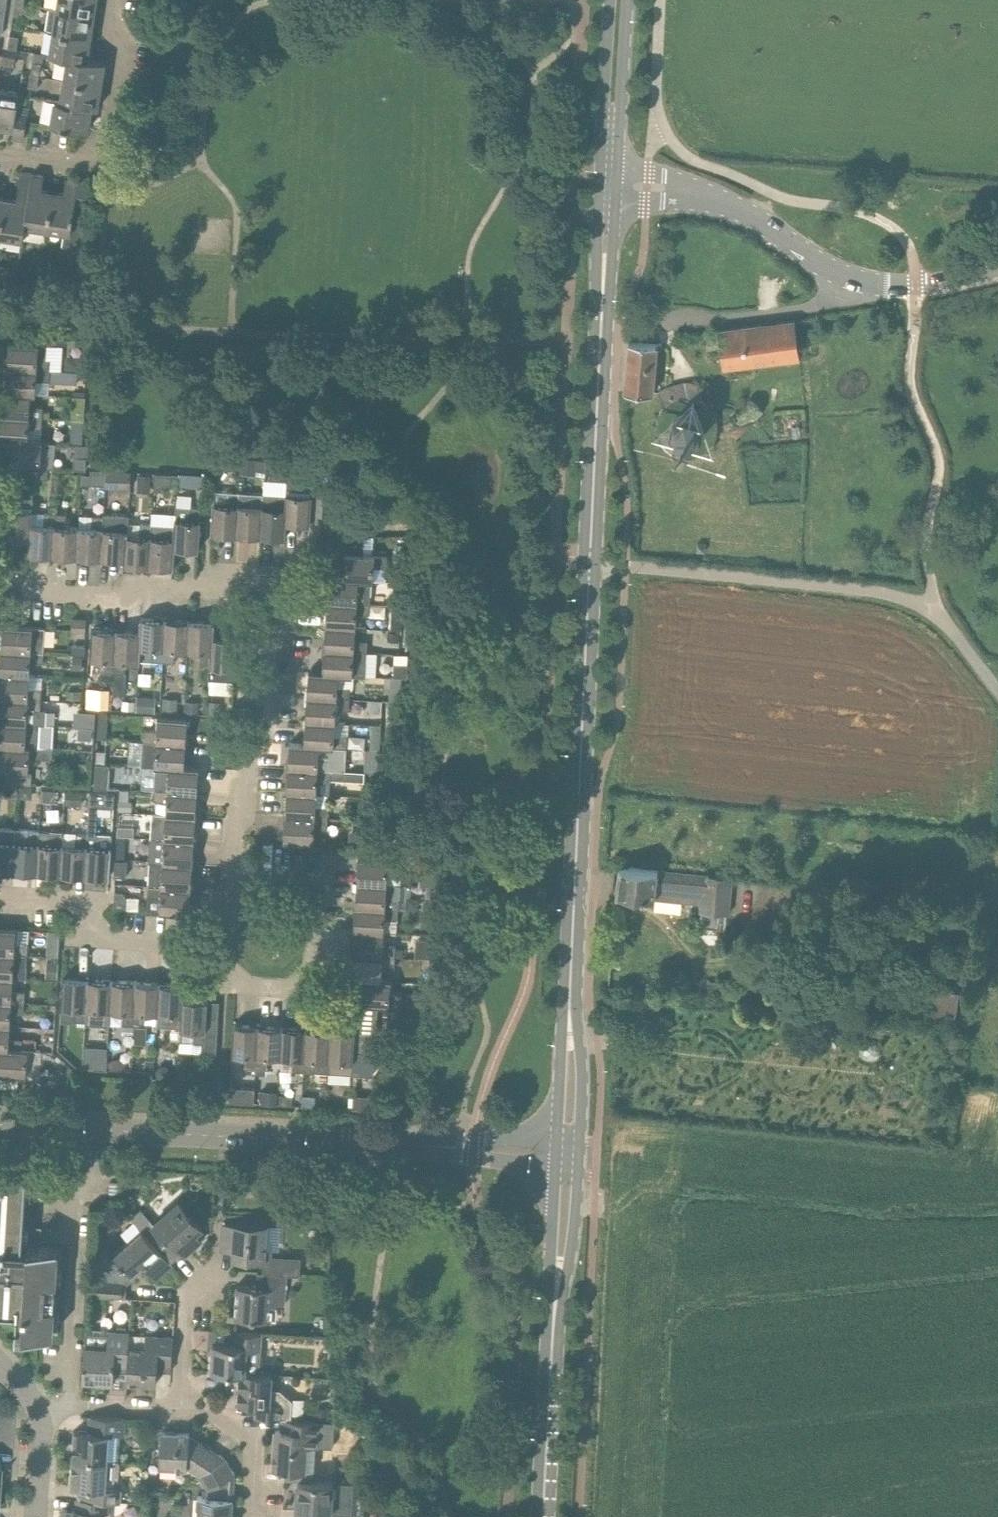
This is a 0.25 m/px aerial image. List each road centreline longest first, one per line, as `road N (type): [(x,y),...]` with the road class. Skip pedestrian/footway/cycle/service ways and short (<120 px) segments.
road 1 (secondary): [(568,1155),(609,186)]
road 2 (tertiary): [(568,1155),(0,1123)]
road 3 (unclassified): [(609,186),(705,194),(752,214),(829,272),(867,285),(916,285),(997,269)]
road 4 (secondary): [(544,1516),(568,1155)]
road 5 (residential): [(236,864),(335,868),(330,992),(229,987),(228,959)]
road 6 (residential): [(0,591),(270,605)]
road 7 (residential): [(236,864),(241,771),(272,686),(270,605)]
road 8 (residential): [(127,0),(125,108),(104,151),(0,148)]
road 9 (residential): [(228,959),(112,954),(63,907),(0,904)]
road 10 (residential): [(72,1394),(74,1203)]
road 11 (secondary): [(609,186),(619,0)]
road 12 (residential): [(183,1400),(184,1309),(212,1251)]
road 13 (residential): [(249,1497),(241,1441),(183,1400)]

